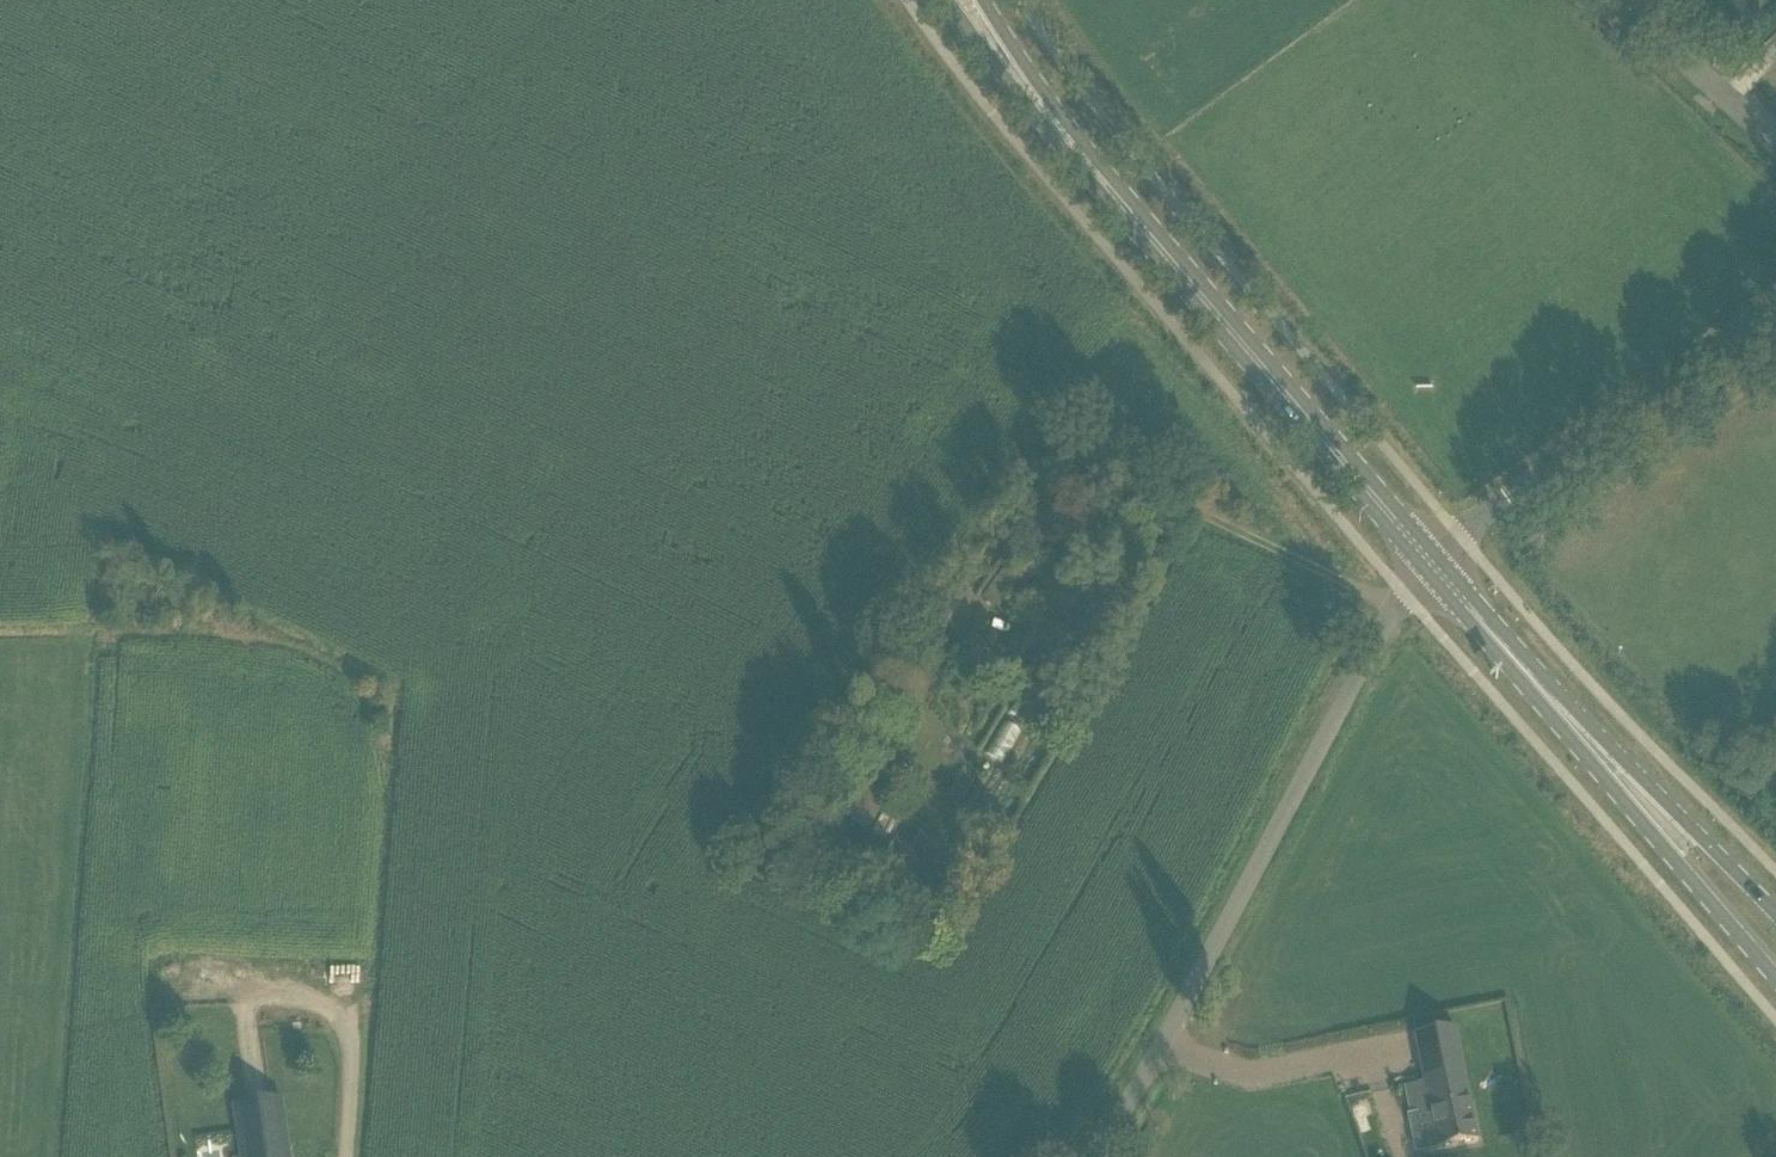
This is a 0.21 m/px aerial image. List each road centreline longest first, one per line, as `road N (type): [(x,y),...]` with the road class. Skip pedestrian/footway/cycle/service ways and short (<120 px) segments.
road 1 (secondary): [(1427,560),(1113,198),(977,9)]
road 2 (unclassified): [(1097,1156),(1427,560)]
road 3 (unclassified): [(1427,560),(1453,533),(1775,302)]
road 4 (secondary): [(1635,799),(1427,560)]
road 5 (track): [(1398,613),(1131,494)]
road 6 (secondary): [(1635,799),(1675,871),(1775,986)]
road 7 (unclassified): [(1775,137),(1628,0)]
road 8 (secondary): [(1775,919),(1706,844),(1635,799)]

